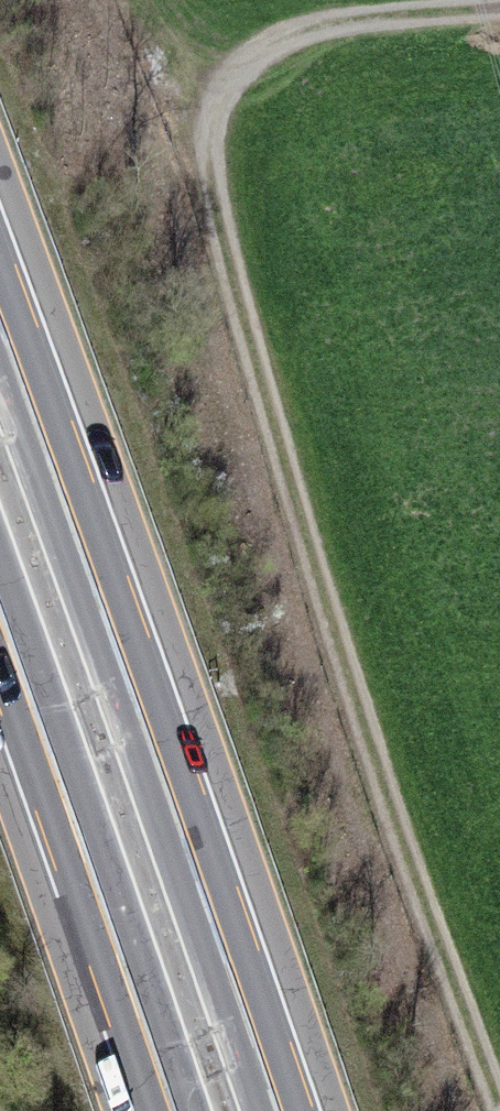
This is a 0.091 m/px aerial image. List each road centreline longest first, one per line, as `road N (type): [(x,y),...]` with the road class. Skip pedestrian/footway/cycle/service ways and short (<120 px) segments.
road 1 (track): [(499,14),(277,47),(213,110),(272,409),(499,1033)]
road 2 (motorway): [(280,1110),(0,321)]
road 3 (motorway): [(0,626),(172,1110)]

